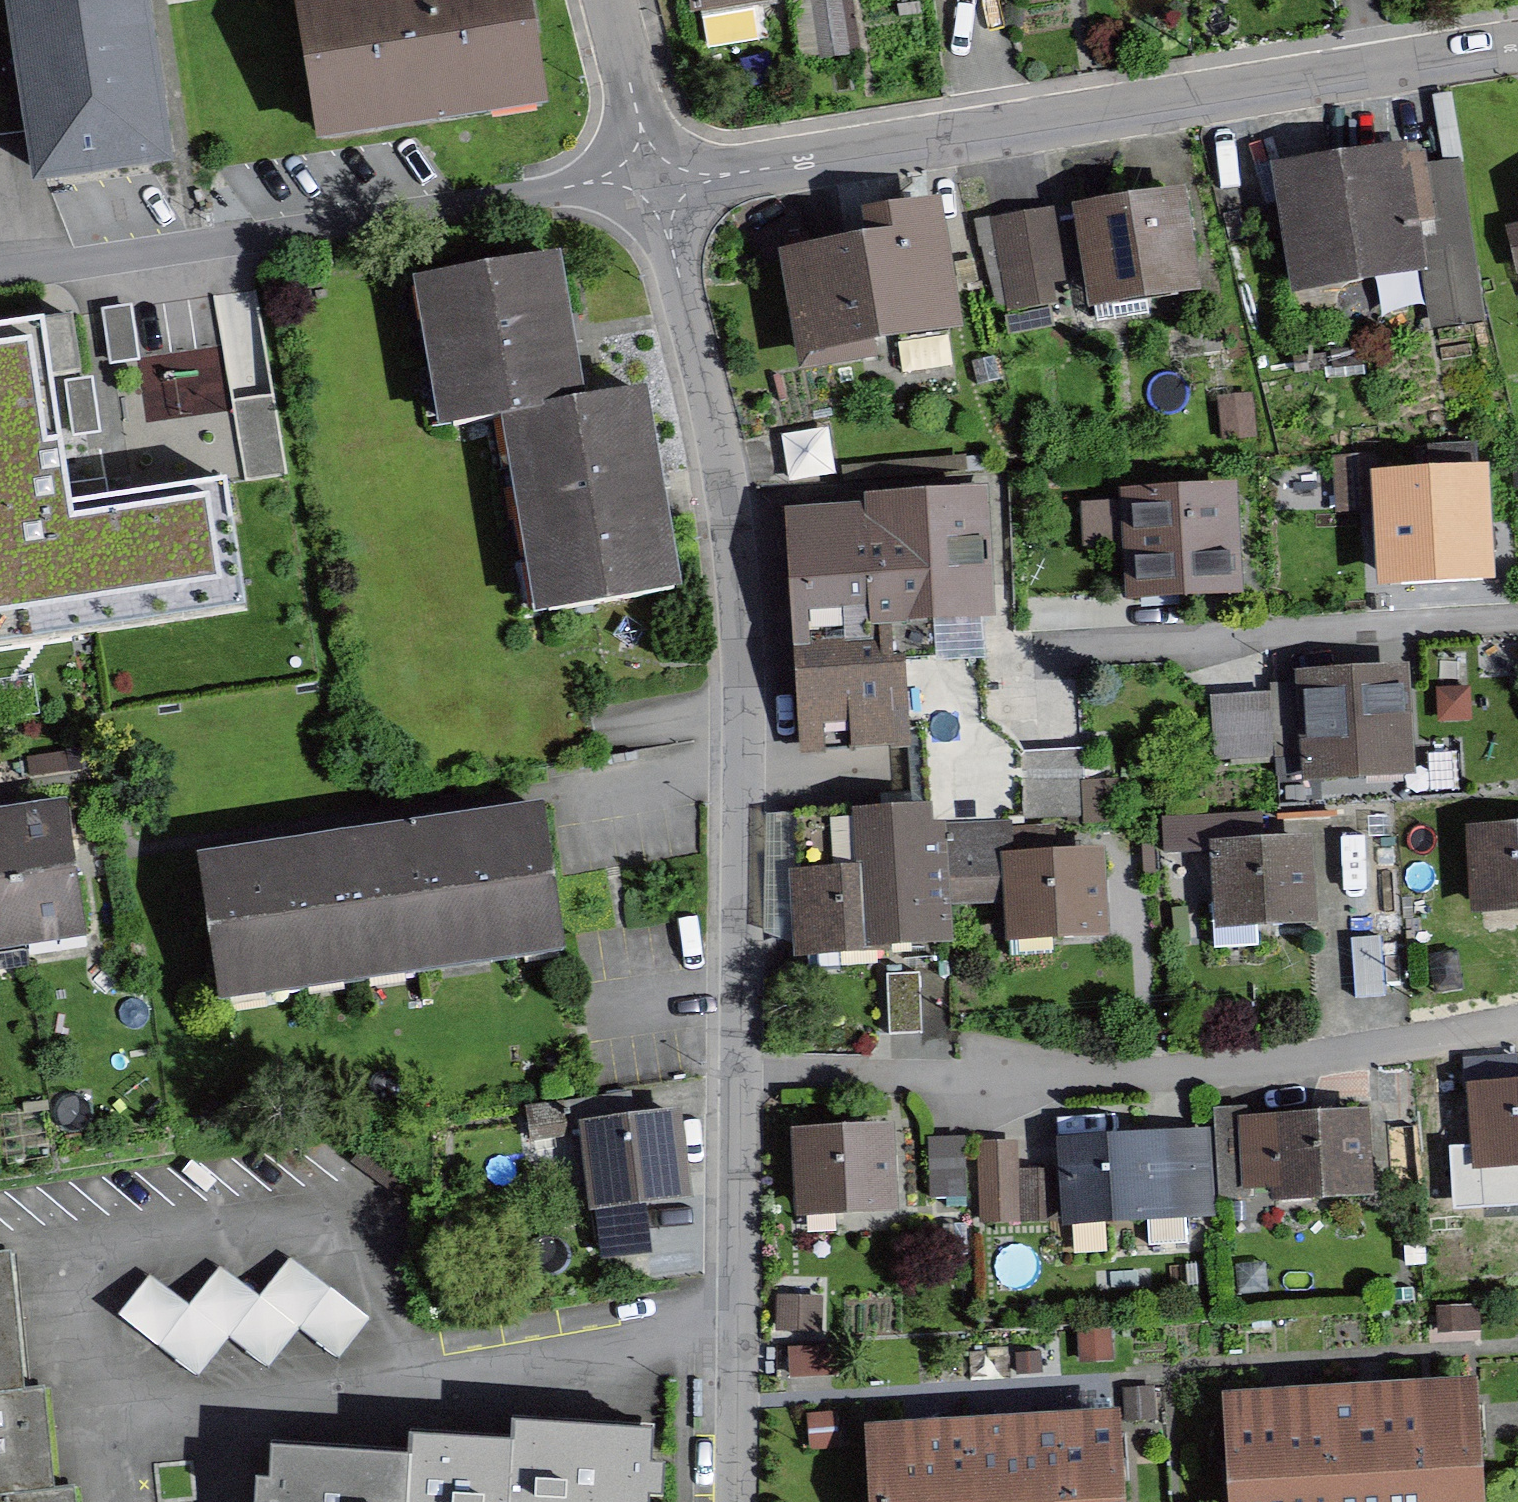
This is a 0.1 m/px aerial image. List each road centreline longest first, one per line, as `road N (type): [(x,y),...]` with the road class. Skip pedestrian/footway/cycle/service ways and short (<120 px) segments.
road 1 (residential): [(655,180),(729,486),(745,775),(742,1078)]
road 2 (residential): [(655,180),(1517,47)]
road 3 (residential): [(1517,1039),(1188,1078),(742,1078)]
road 4 (residential): [(0,277),(655,180)]
road 5 (residential): [(1517,628),(1034,668)]
road 6 (residential): [(742,1078),(737,1501)]
road 7 (residential): [(611,0),(655,180)]

